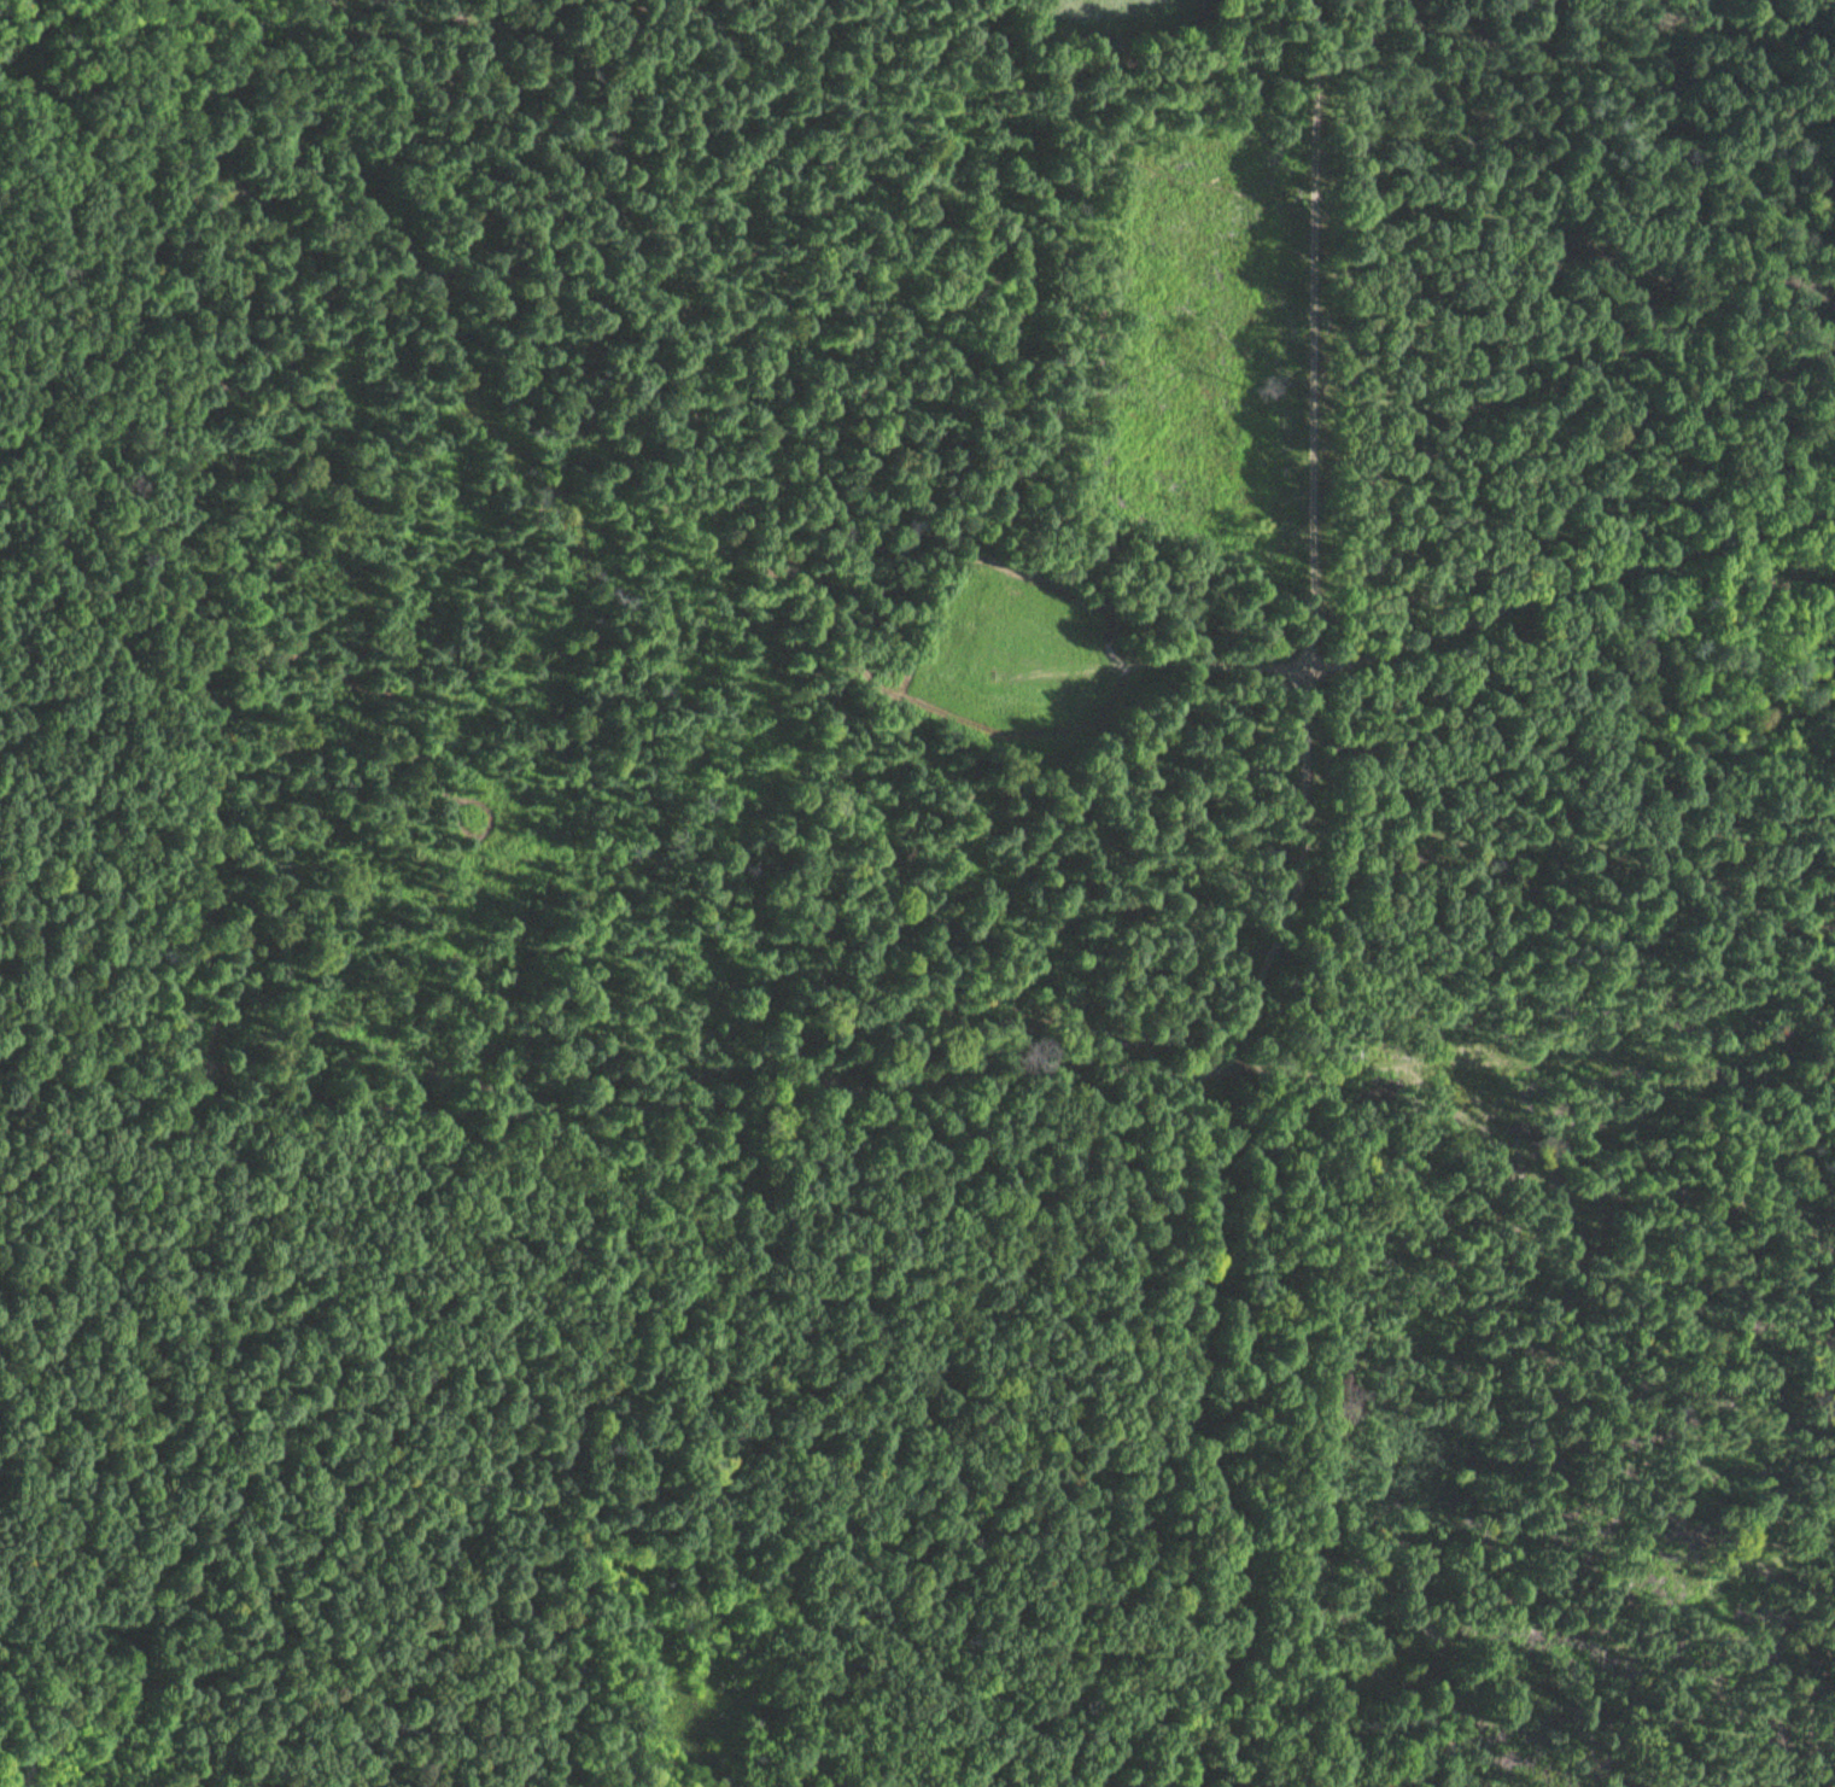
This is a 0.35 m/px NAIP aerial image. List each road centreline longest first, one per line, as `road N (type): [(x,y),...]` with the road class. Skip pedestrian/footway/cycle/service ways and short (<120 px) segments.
road 1 (track): [(0,1083),(325,1108),(580,1113),(761,1105),(1070,1069),(1219,1065),(1244,1033),(1288,934),(1308,859),(1321,580),(1318,0)]
road 2 (track): [(1788,0),(1789,621)]

